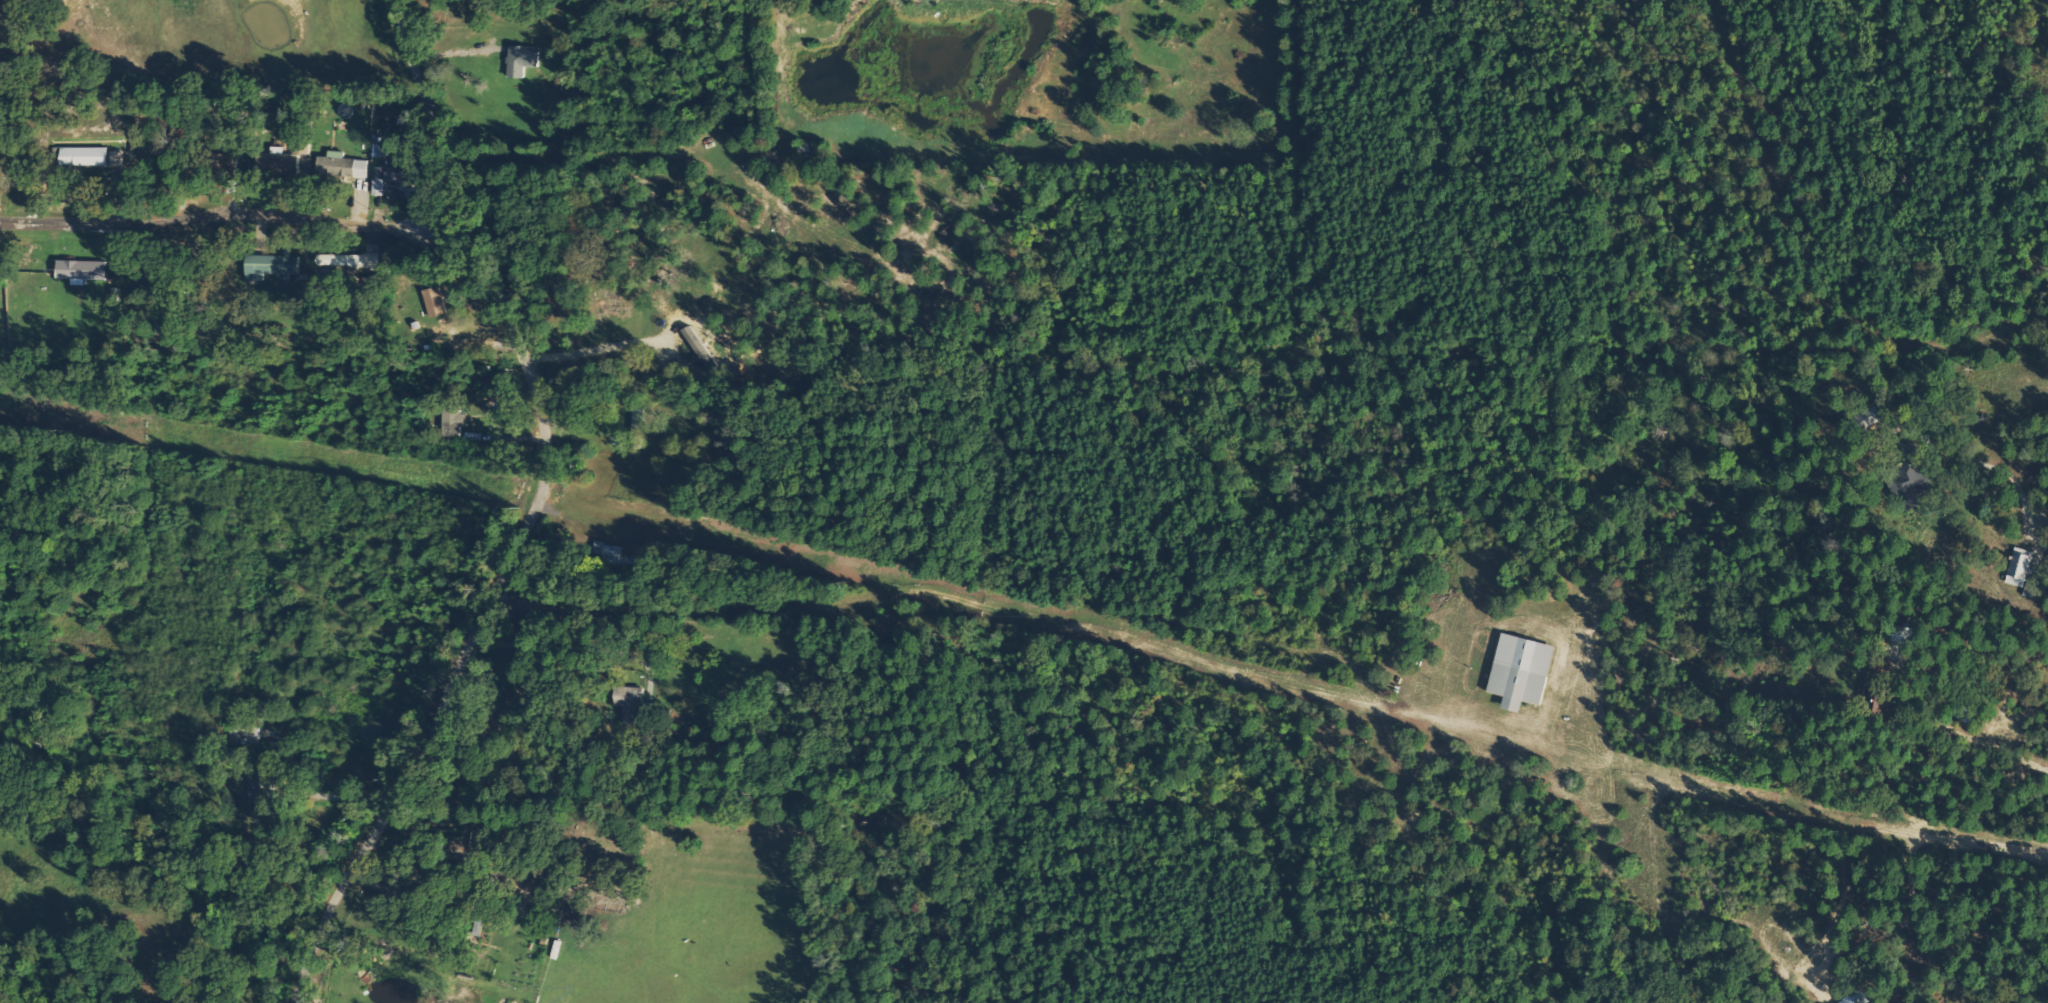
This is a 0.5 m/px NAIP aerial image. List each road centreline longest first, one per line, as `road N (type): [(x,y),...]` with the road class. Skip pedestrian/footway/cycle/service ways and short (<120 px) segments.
road 1 (residential): [(299,1002),(332,917),(549,482),(543,398),(396,0)]
road 2 (residential): [(0,223),(150,226),(256,215),(444,238)]

